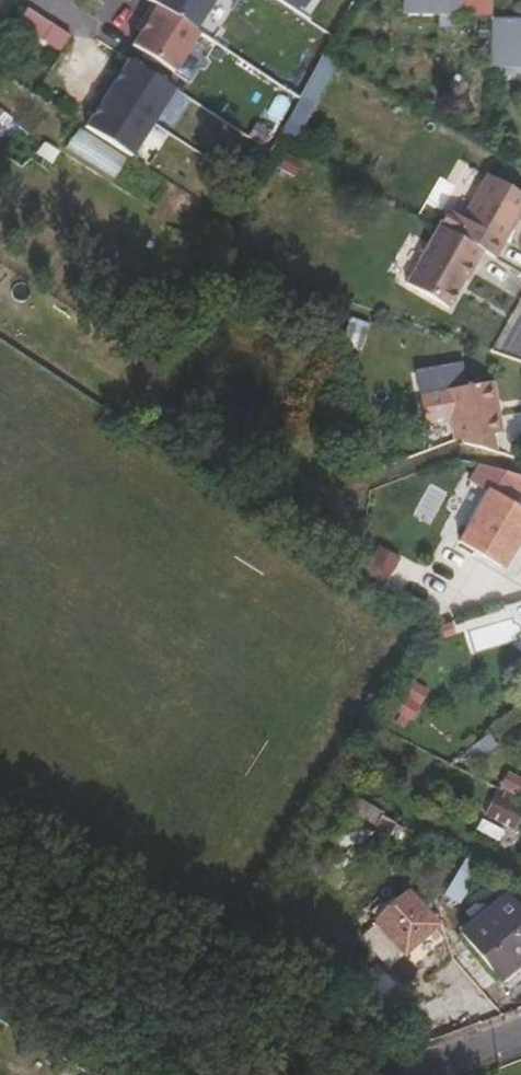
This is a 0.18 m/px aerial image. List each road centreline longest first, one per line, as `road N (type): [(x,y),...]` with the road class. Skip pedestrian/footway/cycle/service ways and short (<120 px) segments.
road 1 (residential): [(520,1030),(399,1074)]

